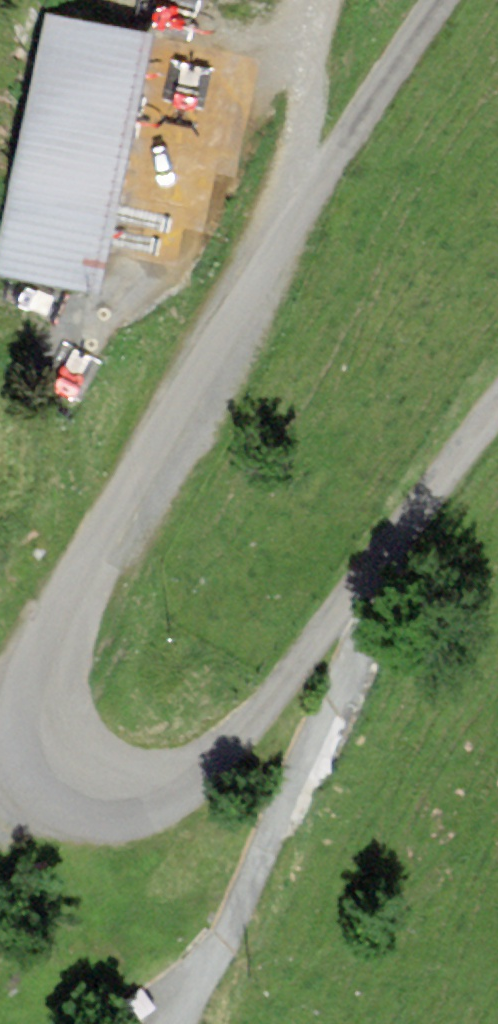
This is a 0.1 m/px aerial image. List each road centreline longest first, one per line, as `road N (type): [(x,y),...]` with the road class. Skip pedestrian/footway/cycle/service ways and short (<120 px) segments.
road 1 (unclassified): [(28,738),(30,692),(51,638),(291,221),(439,0)]
road 2 (unclassified): [(28,738),(40,770),(89,789),(148,784),(212,756),(276,694),(497,408)]
road 3 (track): [(328,0),(307,83),(291,221)]

